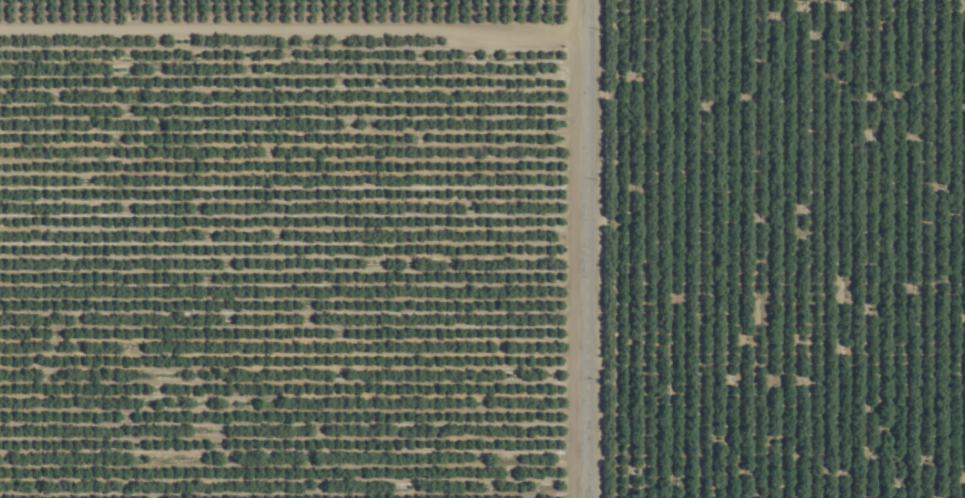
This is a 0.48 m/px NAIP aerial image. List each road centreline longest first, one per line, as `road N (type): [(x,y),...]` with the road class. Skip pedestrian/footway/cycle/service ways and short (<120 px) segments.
road 1 (track): [(0,37),(596,39)]
road 2 (residential): [(589,497),(597,0)]

